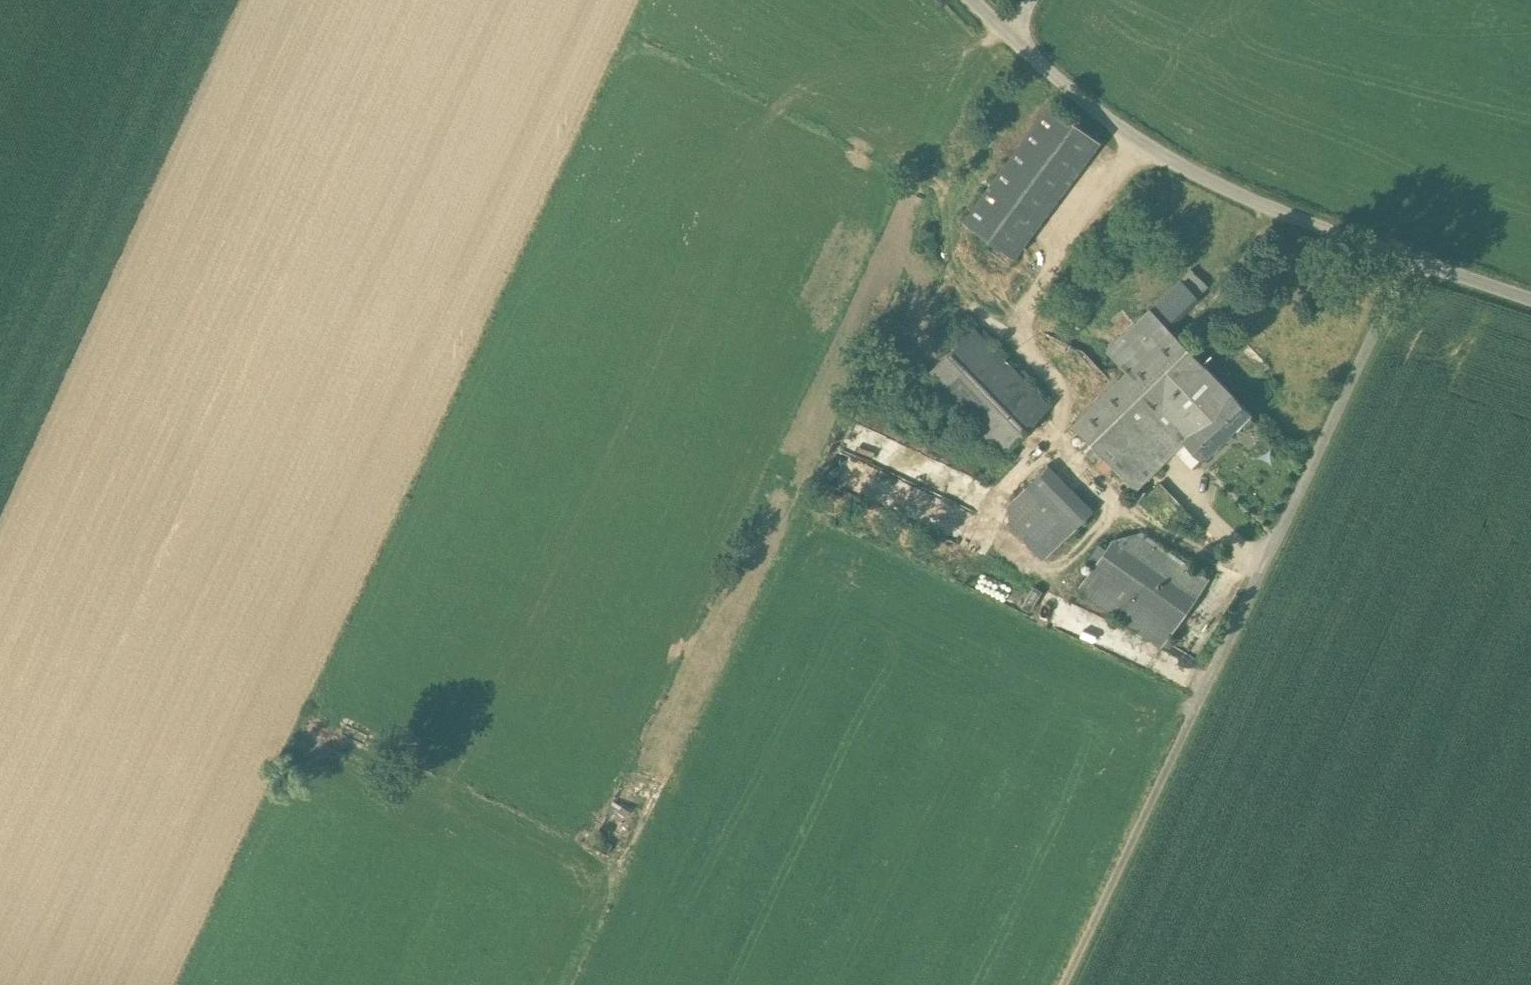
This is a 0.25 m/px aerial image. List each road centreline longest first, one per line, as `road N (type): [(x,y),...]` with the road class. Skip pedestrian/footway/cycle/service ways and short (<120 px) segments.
road 1 (unclassified): [(1530,299),(1244,199),(1146,147),(1012,43)]

